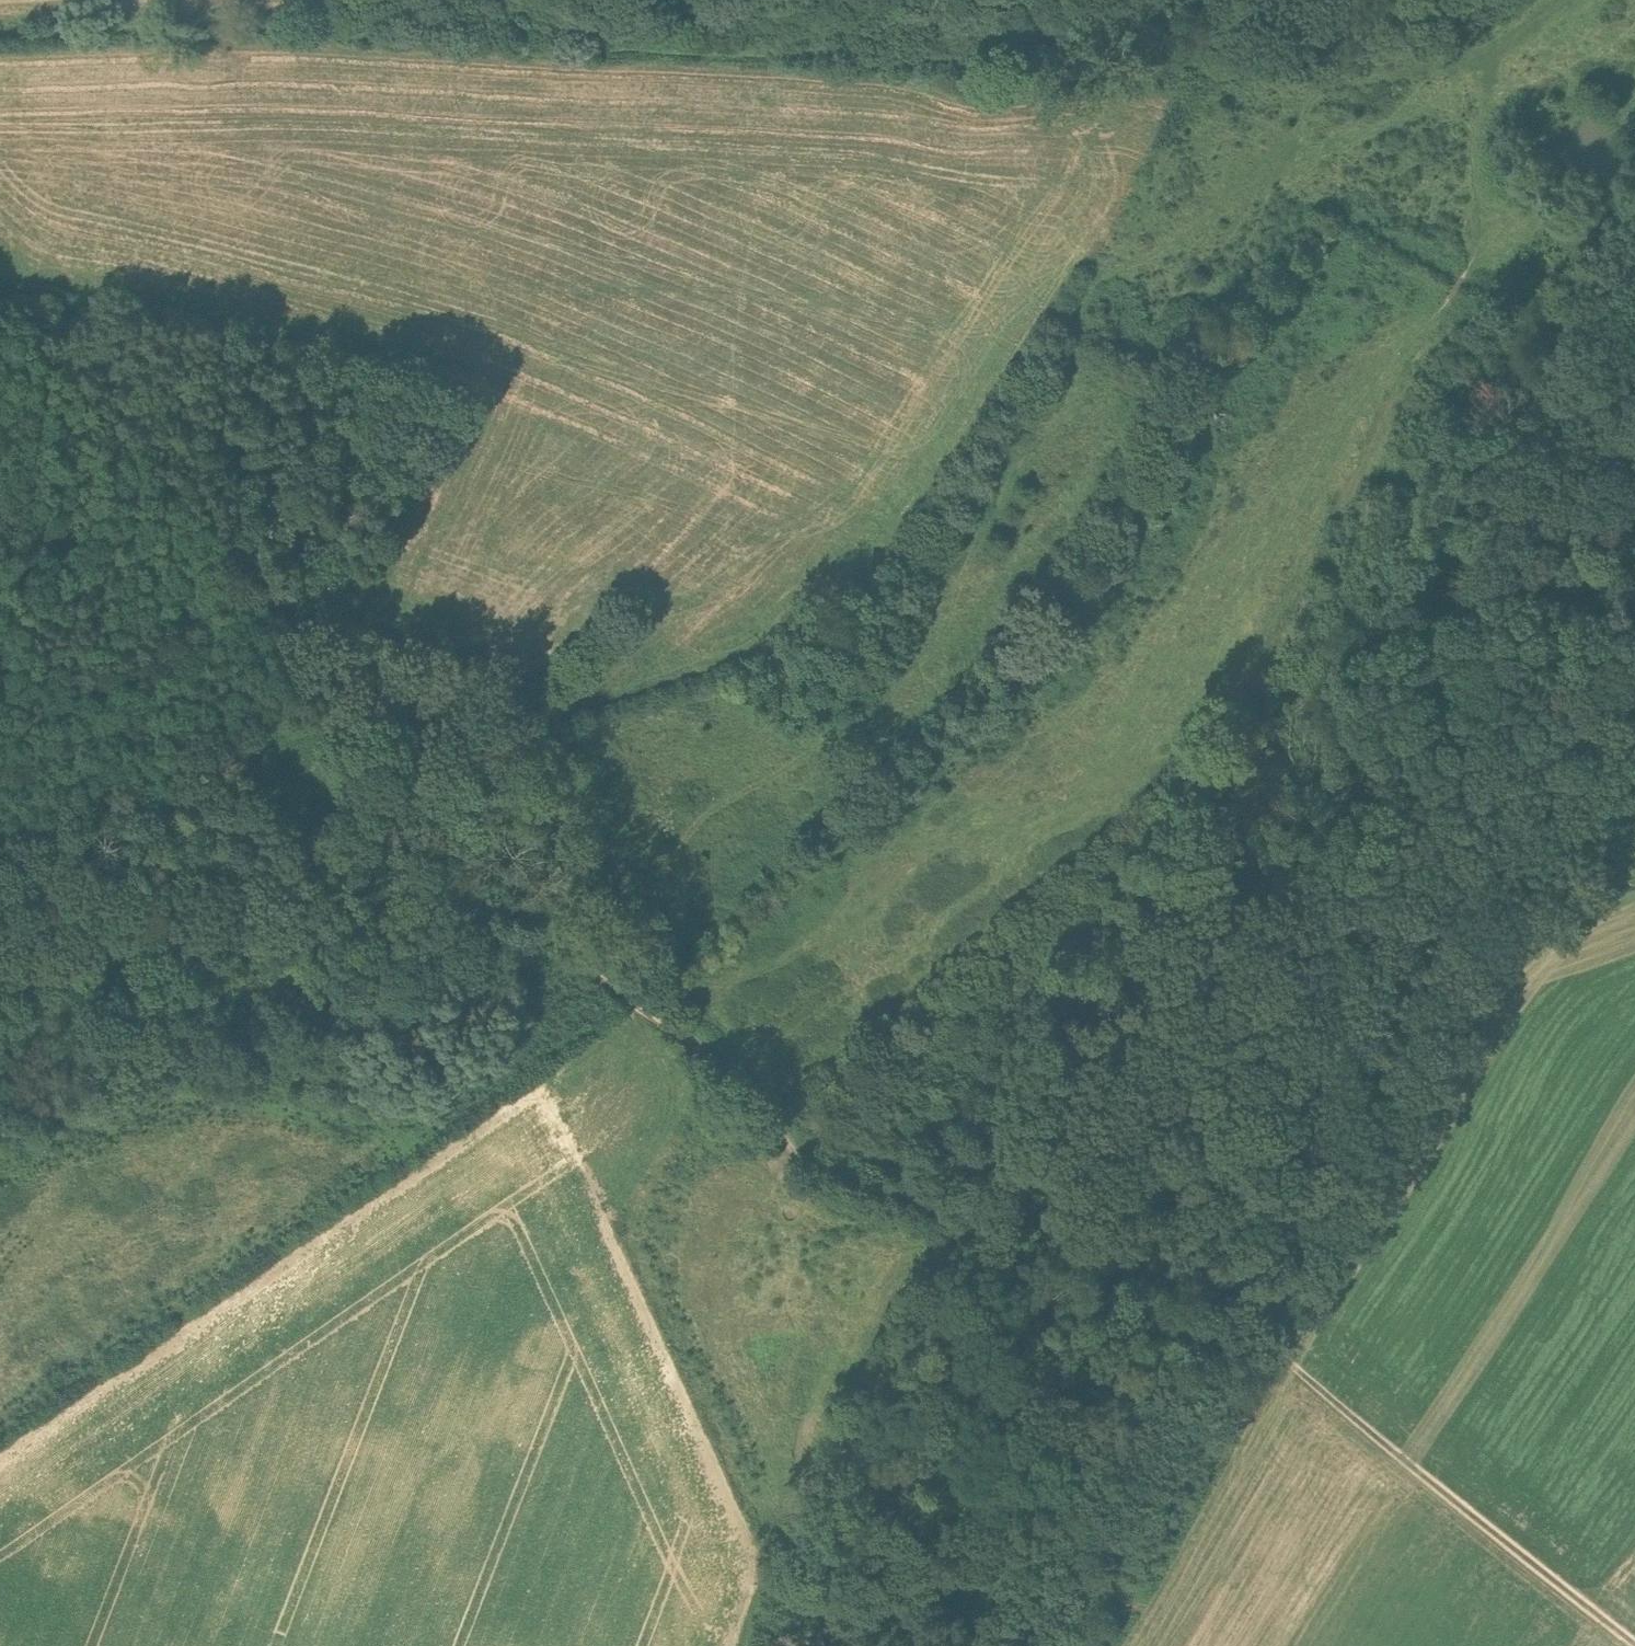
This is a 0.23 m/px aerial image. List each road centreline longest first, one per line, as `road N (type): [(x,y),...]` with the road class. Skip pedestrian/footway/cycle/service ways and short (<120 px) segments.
road 1 (track): [(1634,1642),(1388,1447),(1214,1292),(975,1212),(845,1182),(806,1161),(718,1063),(654,1023),(514,901),(430,800),(350,666),(0,311)]
road 2 (track): [(0,38),(198,24),(624,51),(927,58),(1065,78),(1150,66),(1335,61)]
road 3 (track): [(0,1009),(175,917),(241,832),(304,779),(330,724),(322,639)]
road 4 (track): [(272,590),(0,732)]

